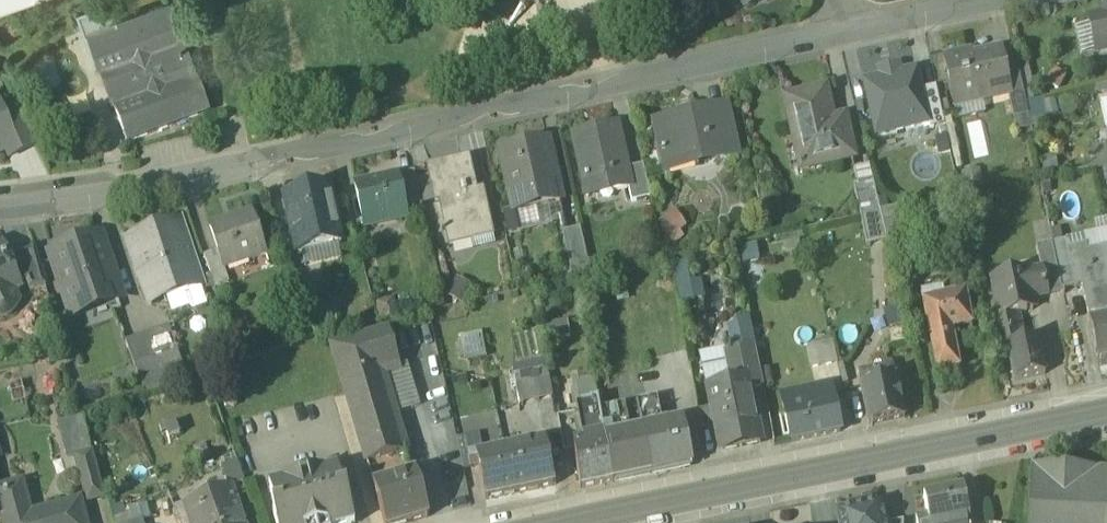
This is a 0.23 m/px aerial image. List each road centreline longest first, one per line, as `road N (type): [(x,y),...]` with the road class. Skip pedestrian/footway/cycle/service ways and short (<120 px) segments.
road 1 (residential): [(861,24),(89,199),(0,205)]
road 2 (secondary): [(1106,415),(588,522)]

